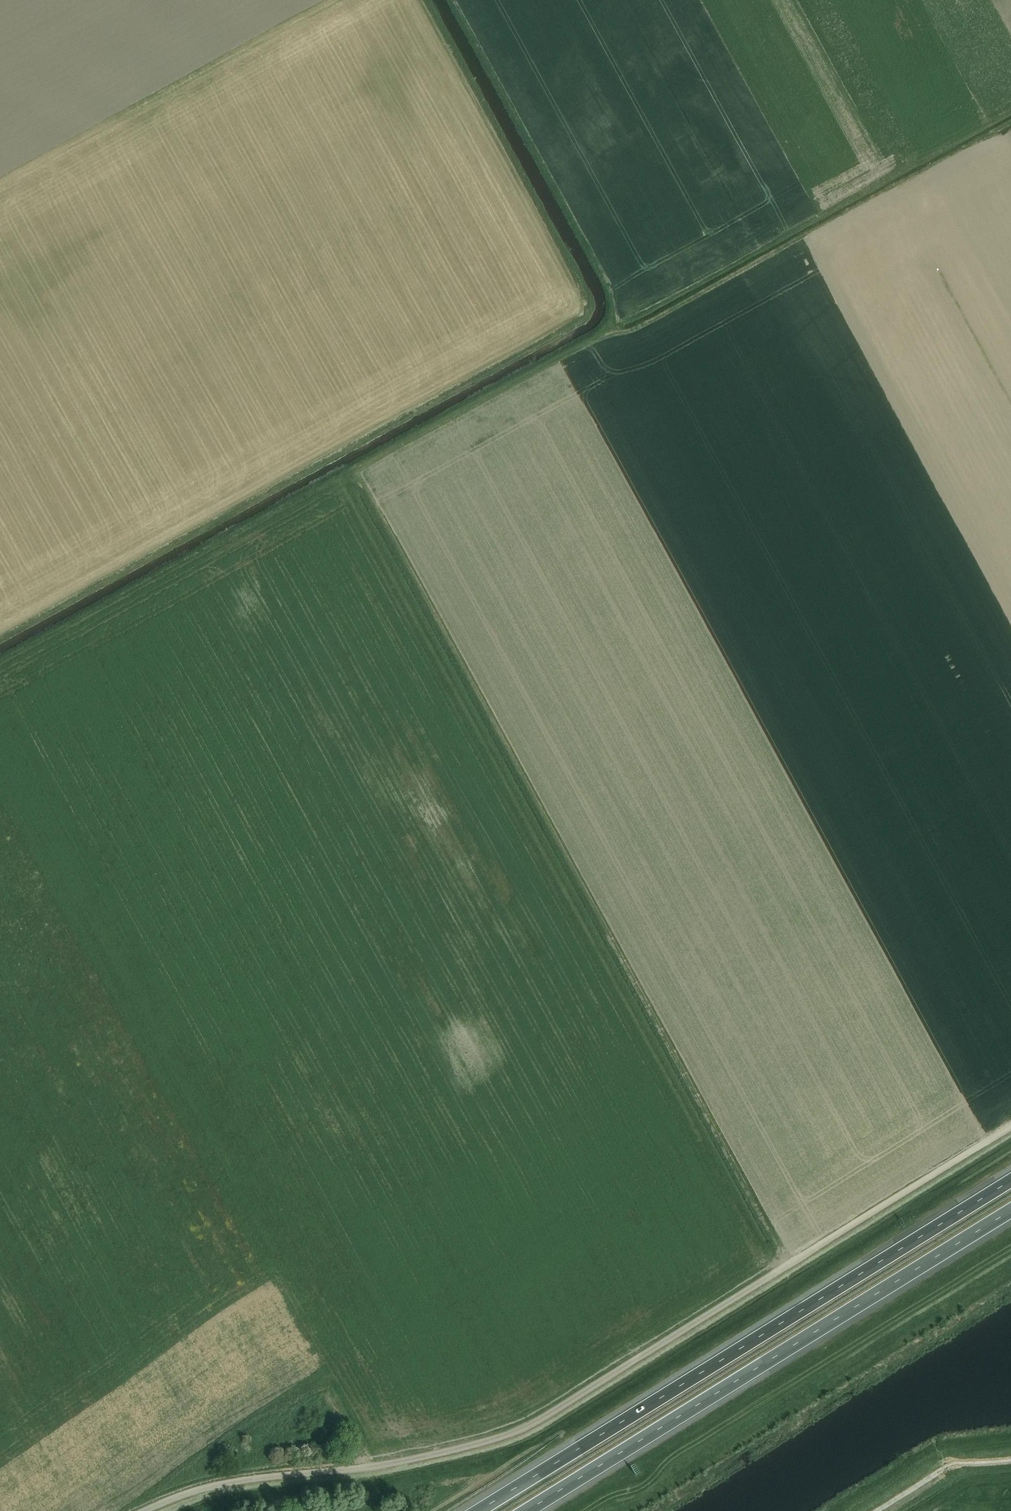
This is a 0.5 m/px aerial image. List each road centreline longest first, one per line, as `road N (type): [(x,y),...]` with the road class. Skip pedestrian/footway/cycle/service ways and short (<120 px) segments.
road 1 (unclassified): [(145,1510),(213,1486),(395,1462),(520,1430),(1010,1127)]
road 2 (motorway): [(1010,1182),(481,1510)]
road 3 (motorway): [(525,1510),(1010,1209)]

